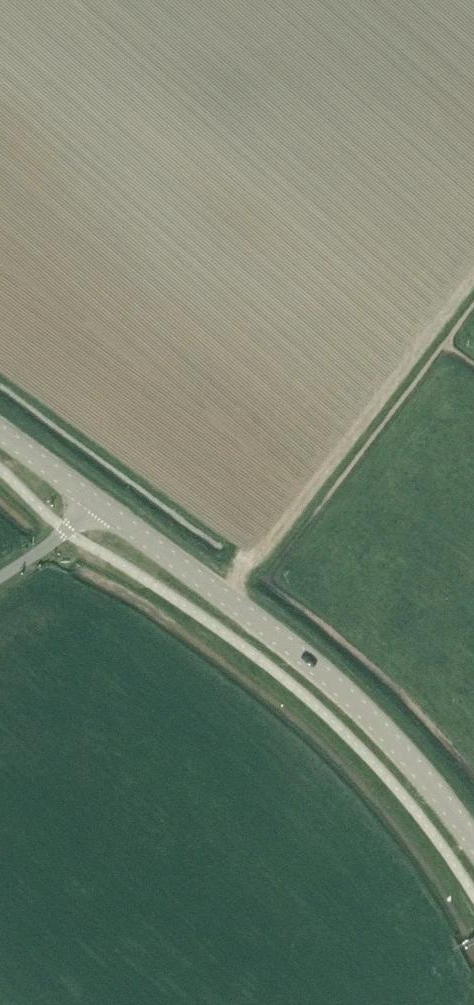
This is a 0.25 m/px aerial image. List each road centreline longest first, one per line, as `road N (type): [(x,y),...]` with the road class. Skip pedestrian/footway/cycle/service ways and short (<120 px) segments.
road 1 (tertiary): [(473,839),(407,754),(305,655),(99,505)]
road 2 (tertiary): [(99,505),(0,431)]
road 3 (unclassified): [(0,577),(99,505)]

